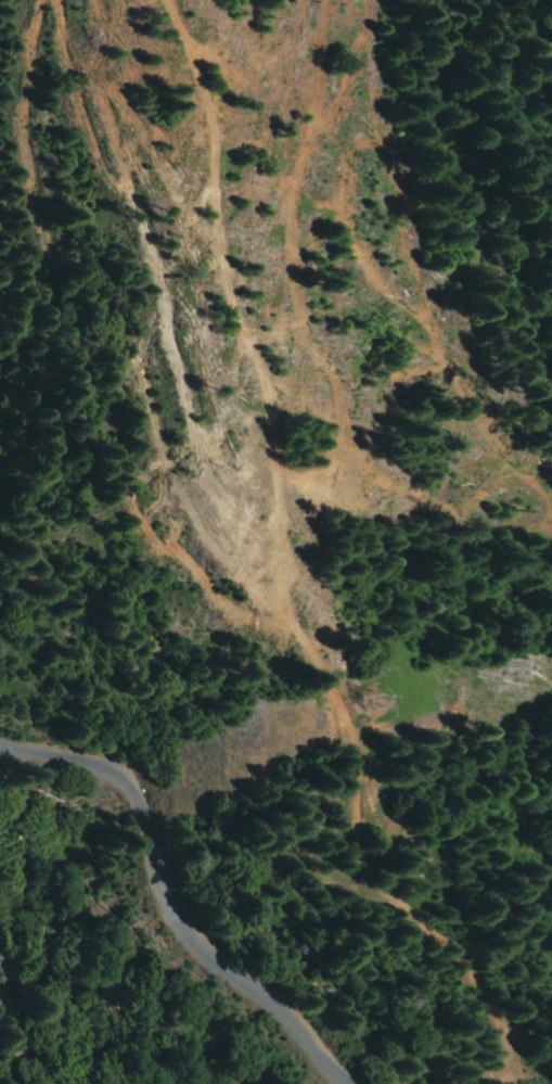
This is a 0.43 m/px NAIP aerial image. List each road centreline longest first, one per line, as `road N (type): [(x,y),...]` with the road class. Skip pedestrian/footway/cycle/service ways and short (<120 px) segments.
road 1 (residential): [(0,741),(98,774),(145,821),(198,945),(257,1034),(337,1083)]

